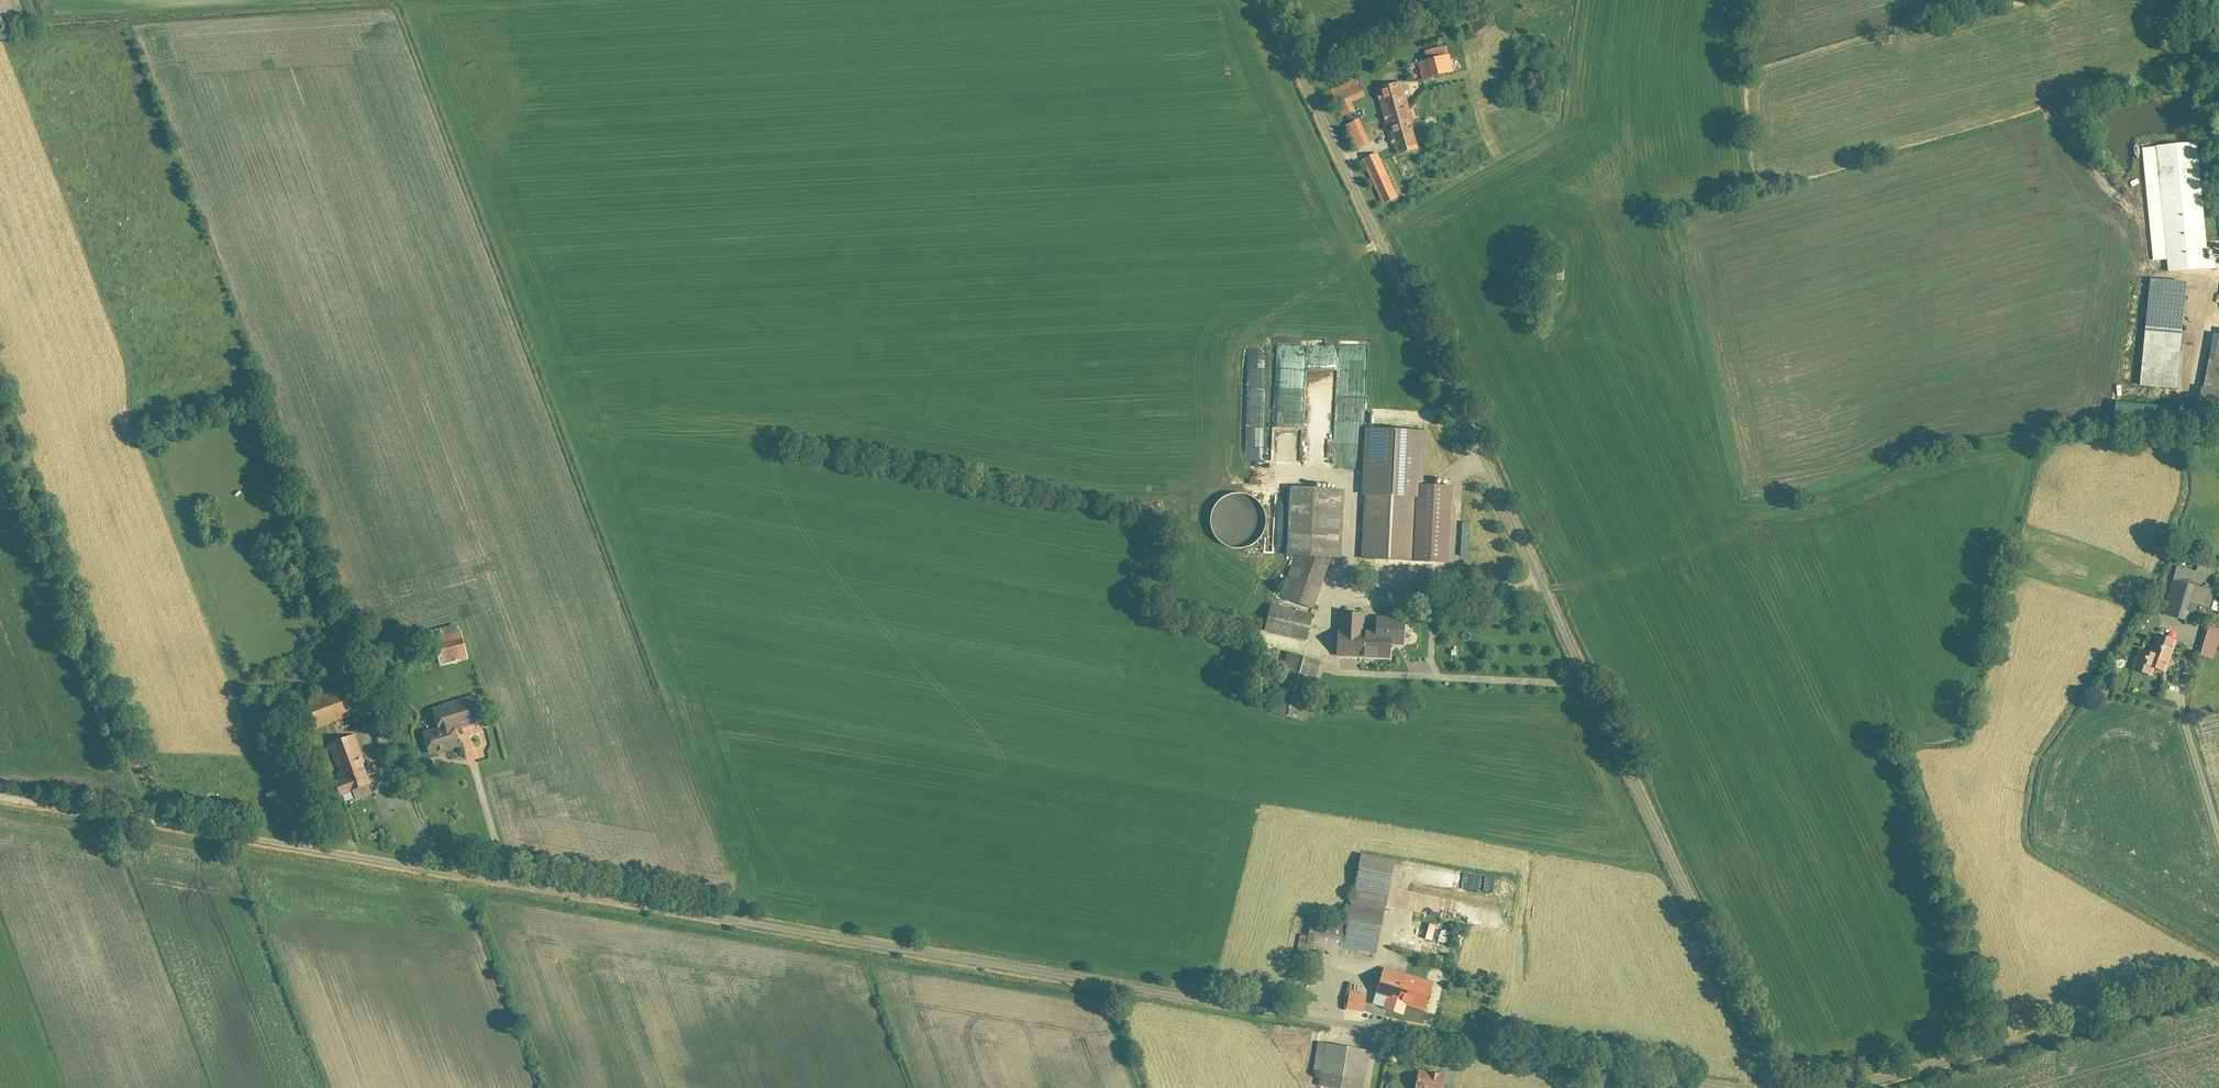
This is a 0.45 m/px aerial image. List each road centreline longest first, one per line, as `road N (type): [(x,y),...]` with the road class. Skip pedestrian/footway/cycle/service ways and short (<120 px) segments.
road 1 (residential): [(1712,1087),(144,822)]
road 2 (residential): [(1772,1087),(1265,0)]
road 3 (residential): [(2218,988),(1852,1087)]
road 4 (track): [(144,822),(0,799)]
road 5 (track): [(359,858),(318,740)]

